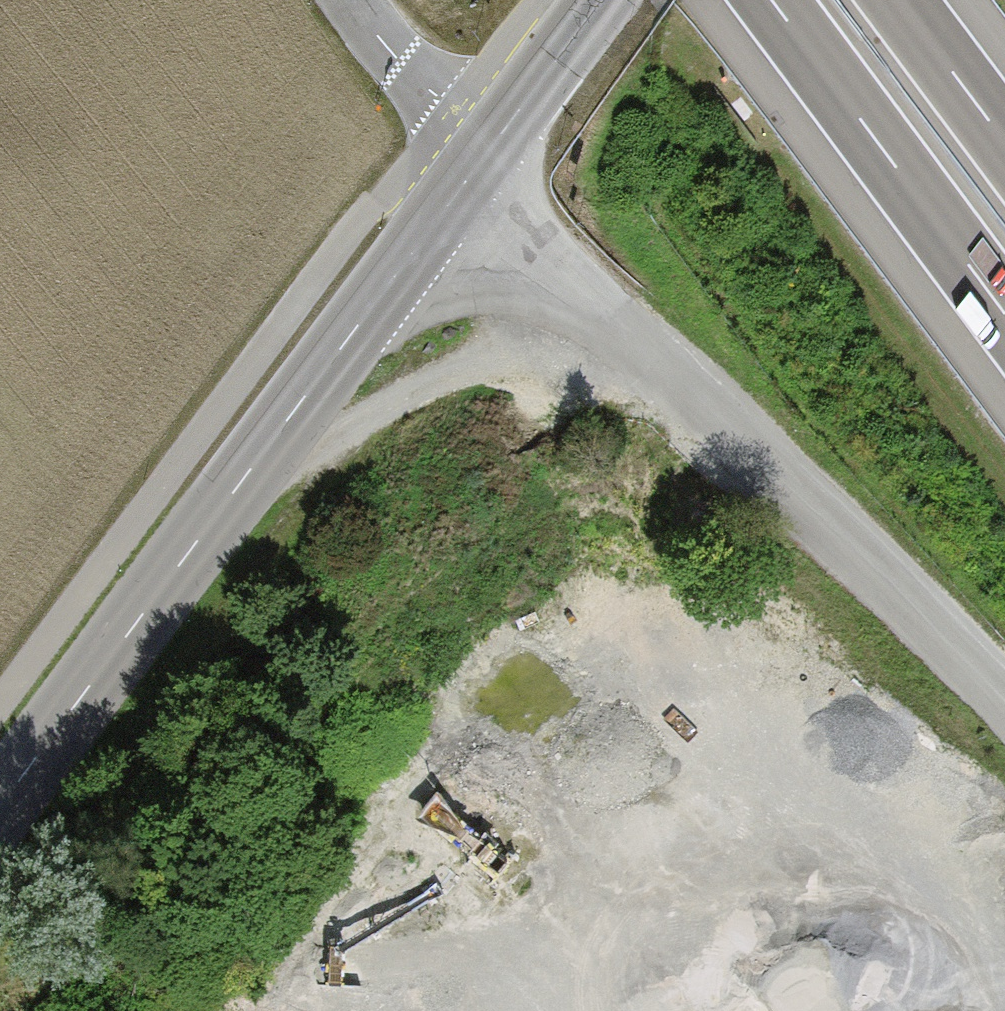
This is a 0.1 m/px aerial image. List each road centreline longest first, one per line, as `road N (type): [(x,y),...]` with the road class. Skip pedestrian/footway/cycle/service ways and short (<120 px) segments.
road 1 (tertiary): [(481,160),(0,805)]
road 2 (unclassified): [(1004,721),(481,160)]
road 3 (track): [(319,1010),(308,1001),(319,939),(407,814),(439,680),(512,568),(607,488)]
road 4 (track): [(1004,993),(881,861),(819,830),(580,892),(542,977),(543,1010)]
road 5 (motorway): [(774,0),(1004,313)]
road 6 (track): [(705,399),(607,488),(596,546),(612,574),(720,662)]
road 7 (unclassified): [(481,160),(378,39),(356,0)]
road 8 (tertiary): [(599,0),(481,160)]
road 9 (motorway): [(1004,144),(897,0)]

